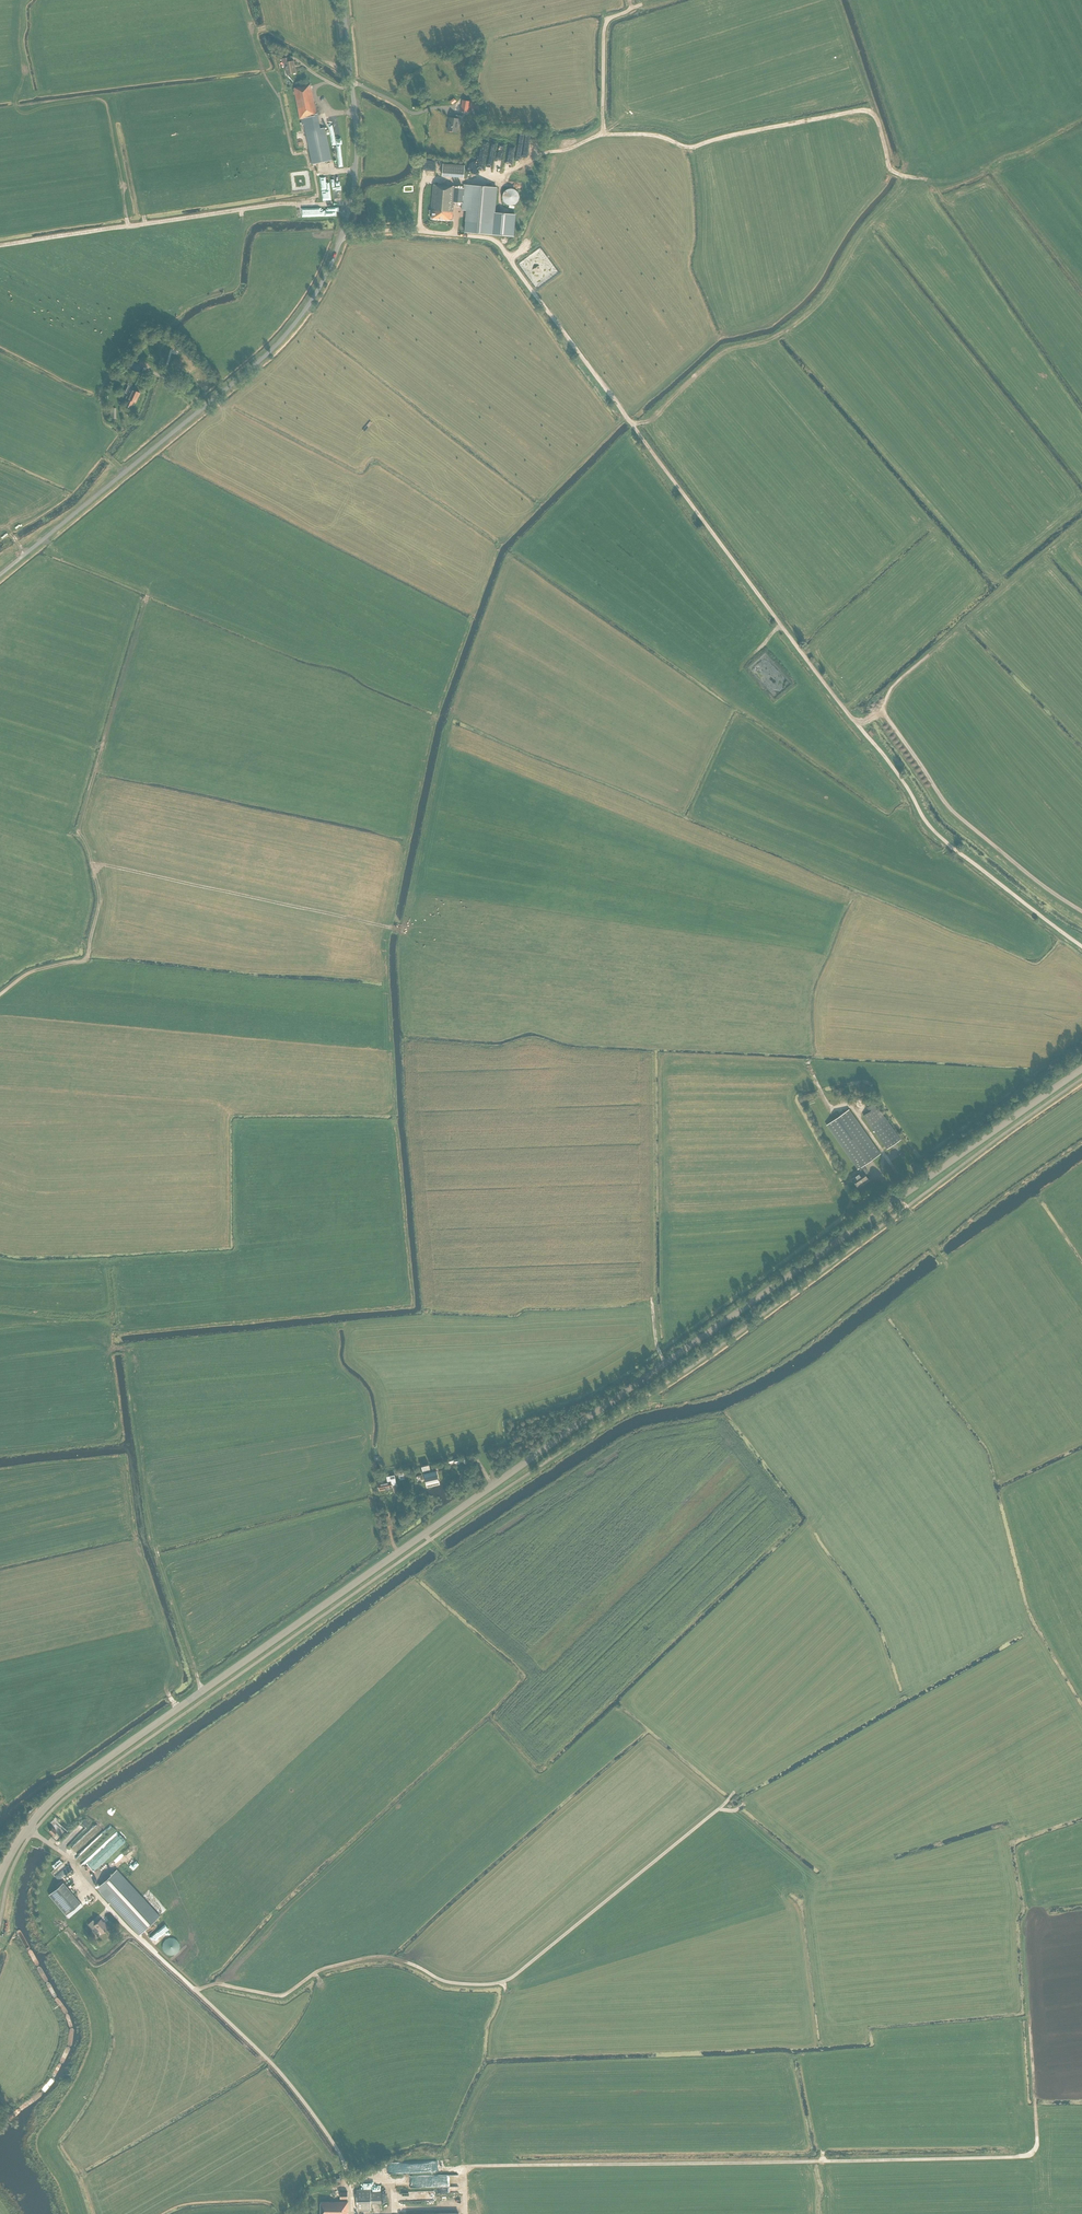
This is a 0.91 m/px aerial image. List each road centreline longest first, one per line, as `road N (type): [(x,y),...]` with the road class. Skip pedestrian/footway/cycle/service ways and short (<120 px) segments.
road 1 (secondary): [(0,1878),(28,1828),(93,1769),(1081,1071)]
road 2 (track): [(1081,946),(931,829),(503,248),(454,234)]
road 3 (track): [(466,2213),(465,2172),(473,2166),(1028,2156),(1038,2140),(1029,2028)]
road 4 (unclassified): [(0,575),(269,353),(304,314),(328,274),(354,183),(344,0)]
road 5 (track): [(603,133),(655,135),(689,147),(862,110),(875,115),(891,170),(917,178)]
road 6 (track): [(928,656),(889,692),(890,721),(951,809),(1081,911)]
road 7 (track): [(513,170),(603,133),(606,21),(642,4)]

